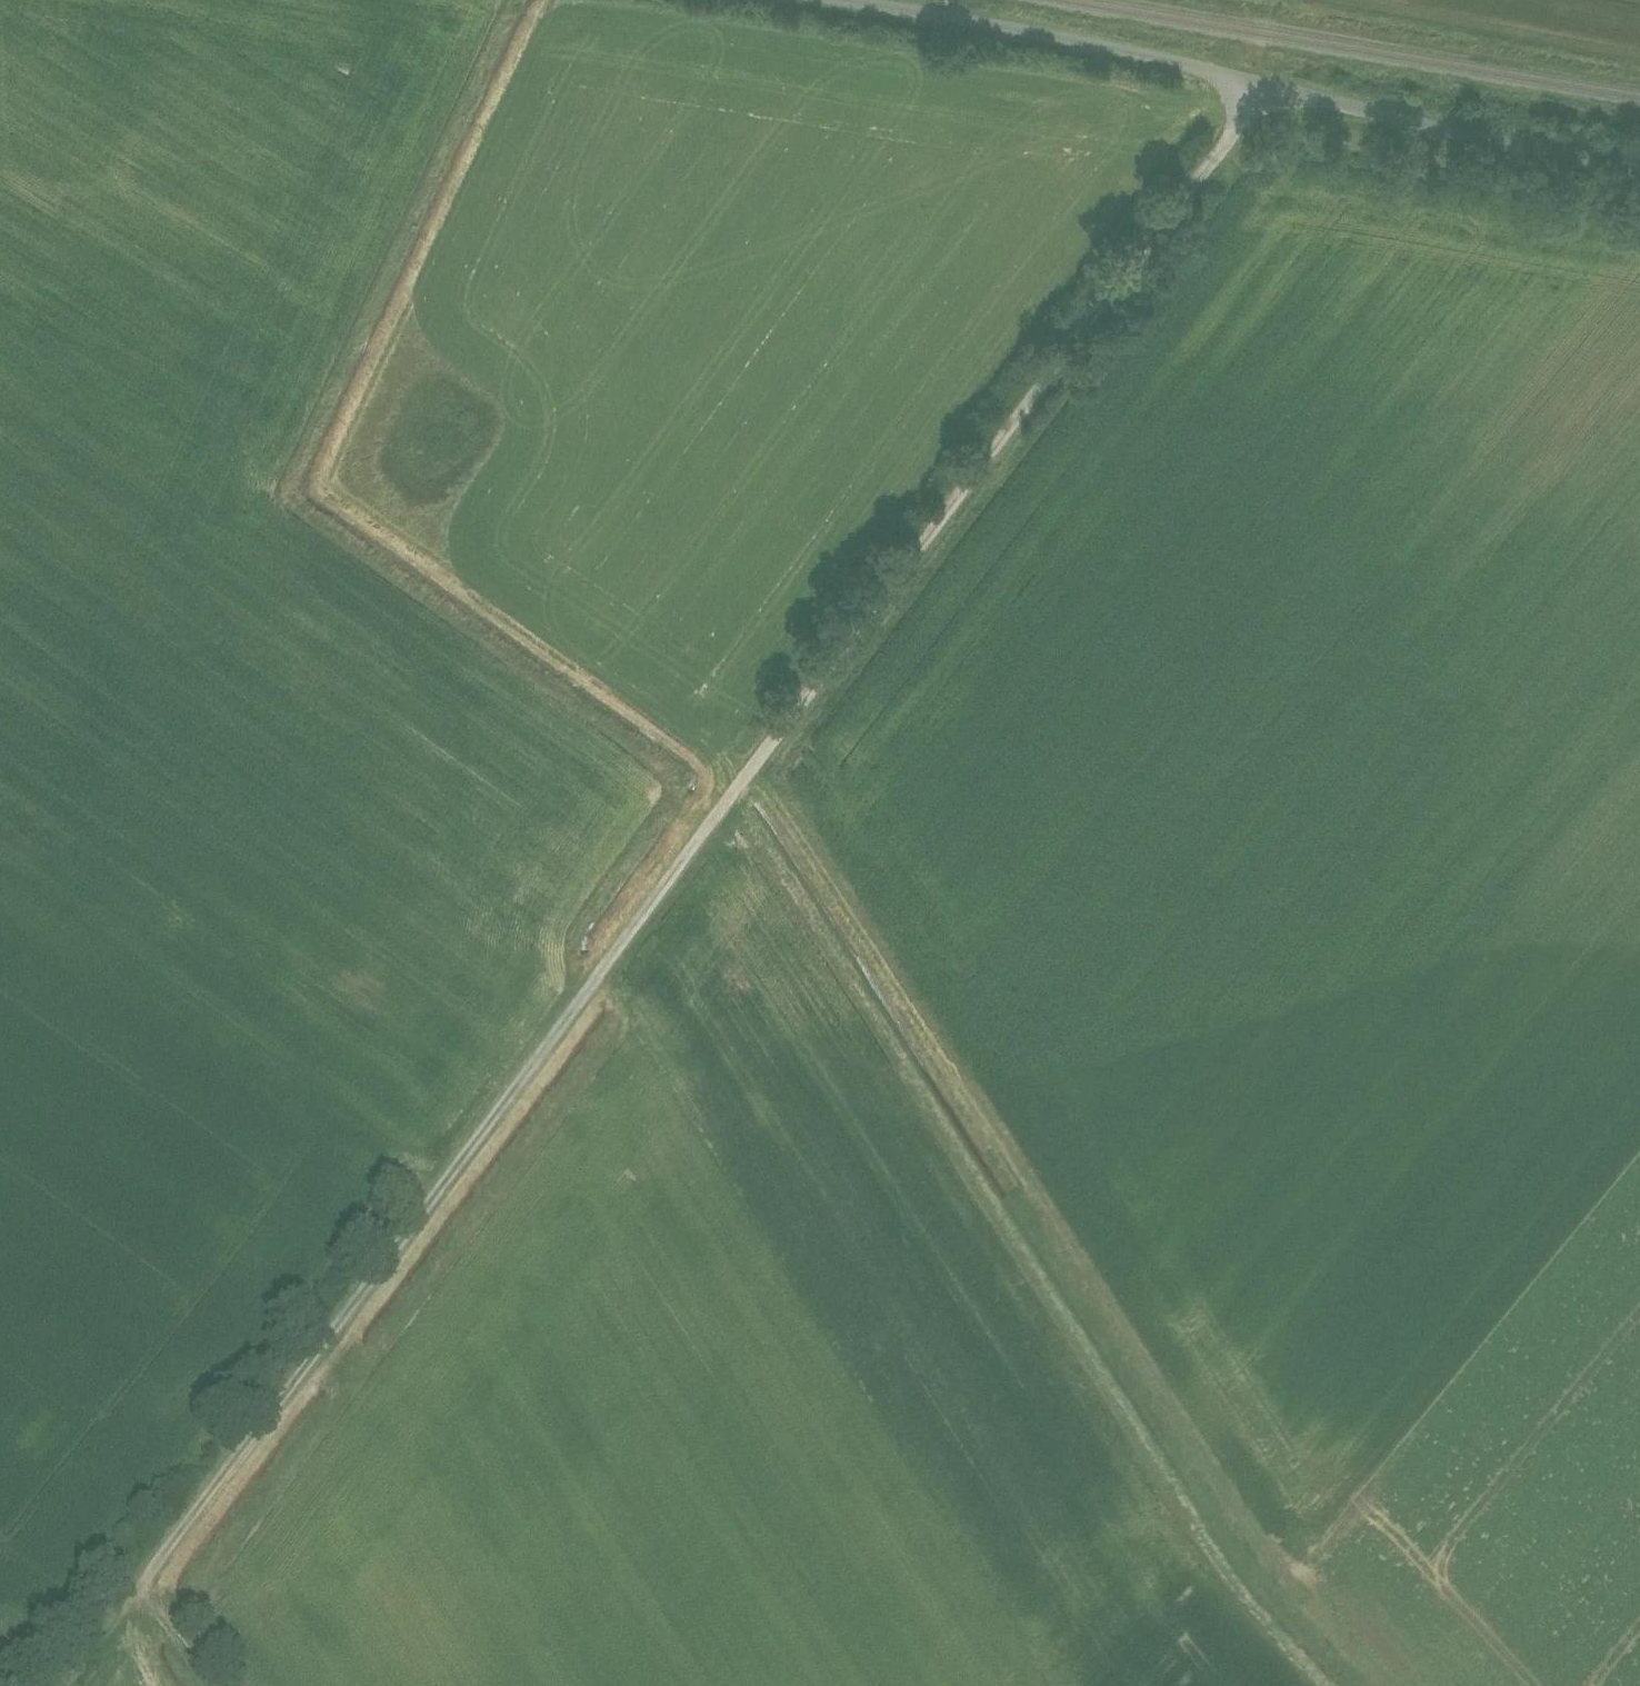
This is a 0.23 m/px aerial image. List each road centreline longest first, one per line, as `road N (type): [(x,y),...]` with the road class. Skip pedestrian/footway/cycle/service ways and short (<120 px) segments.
road 1 (track): [(1639,156),(758,0)]

